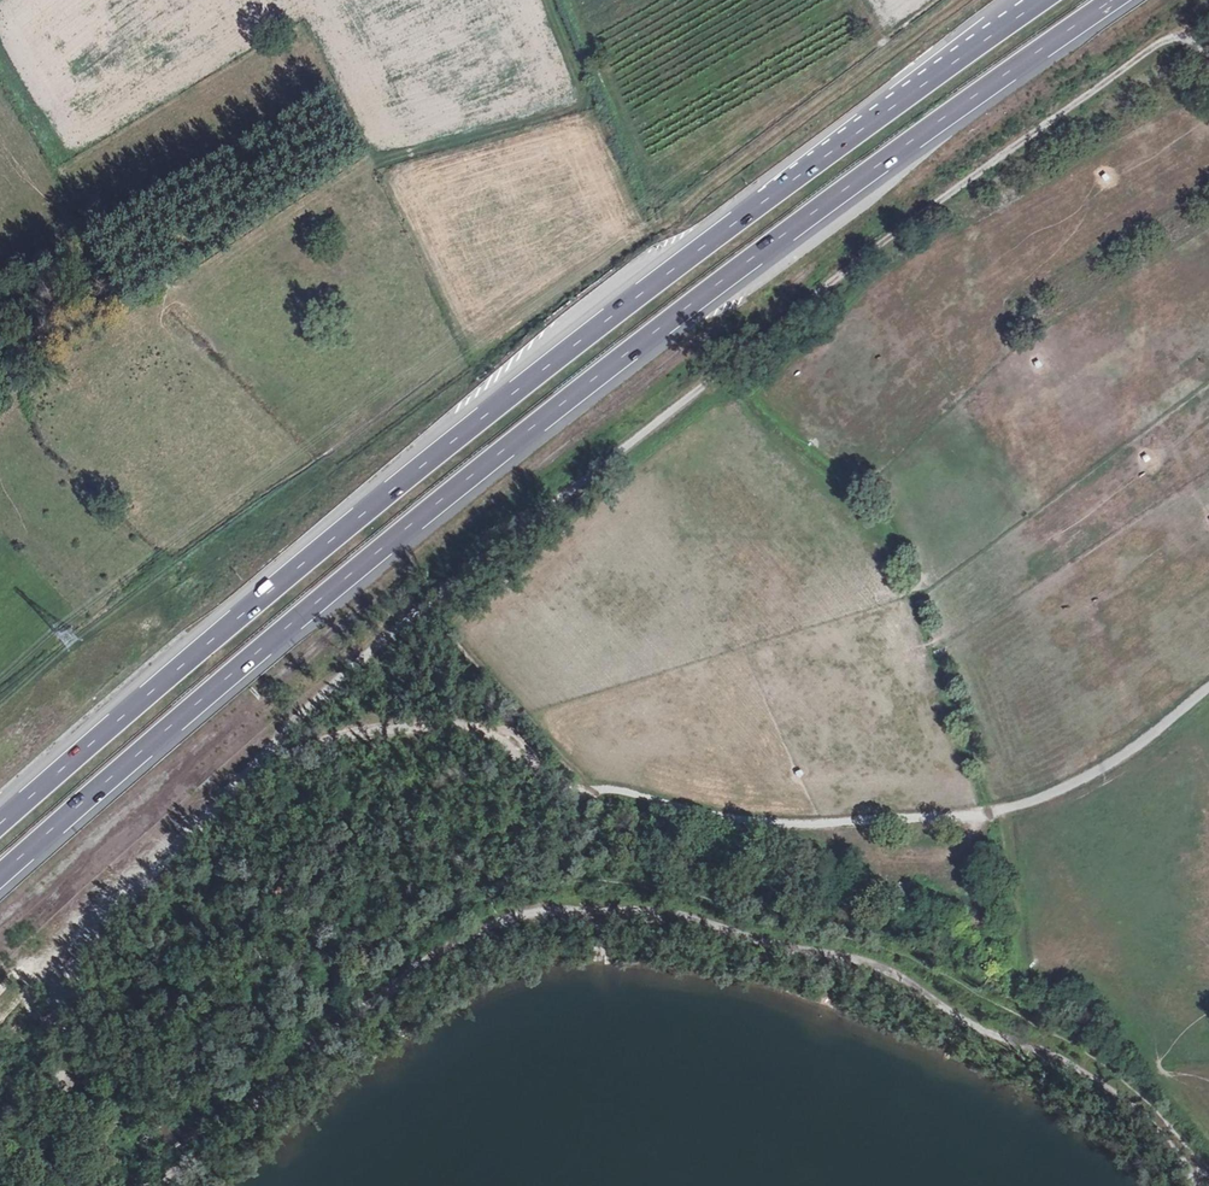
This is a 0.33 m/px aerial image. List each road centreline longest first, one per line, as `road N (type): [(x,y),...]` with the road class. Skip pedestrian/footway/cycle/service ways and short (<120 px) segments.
road 1 (motorway): [(0,876),(528,432),(1113,0)]
road 2 (motorway): [(1042,0),(623,305),(0,825)]
road 3 (track): [(1208,689),(1127,754),(1054,794),(987,813),(842,822),(738,821),(609,791),(552,789),(503,737),(422,723),(362,727),(257,763),(100,909)]
road 4 (track): [(1196,1185),(1179,1152),(1136,1107),(1062,1059),(955,1015),(885,968),(650,911),(553,912),(461,936),(323,1033),(146,1185)]
road 5 (track): [(1208,74),(1178,39),(1164,44),(979,171),(356,666),(257,763)]
road 6 (track): [(0,1150),(54,1094),(64,1073),(62,992),(100,909)]

